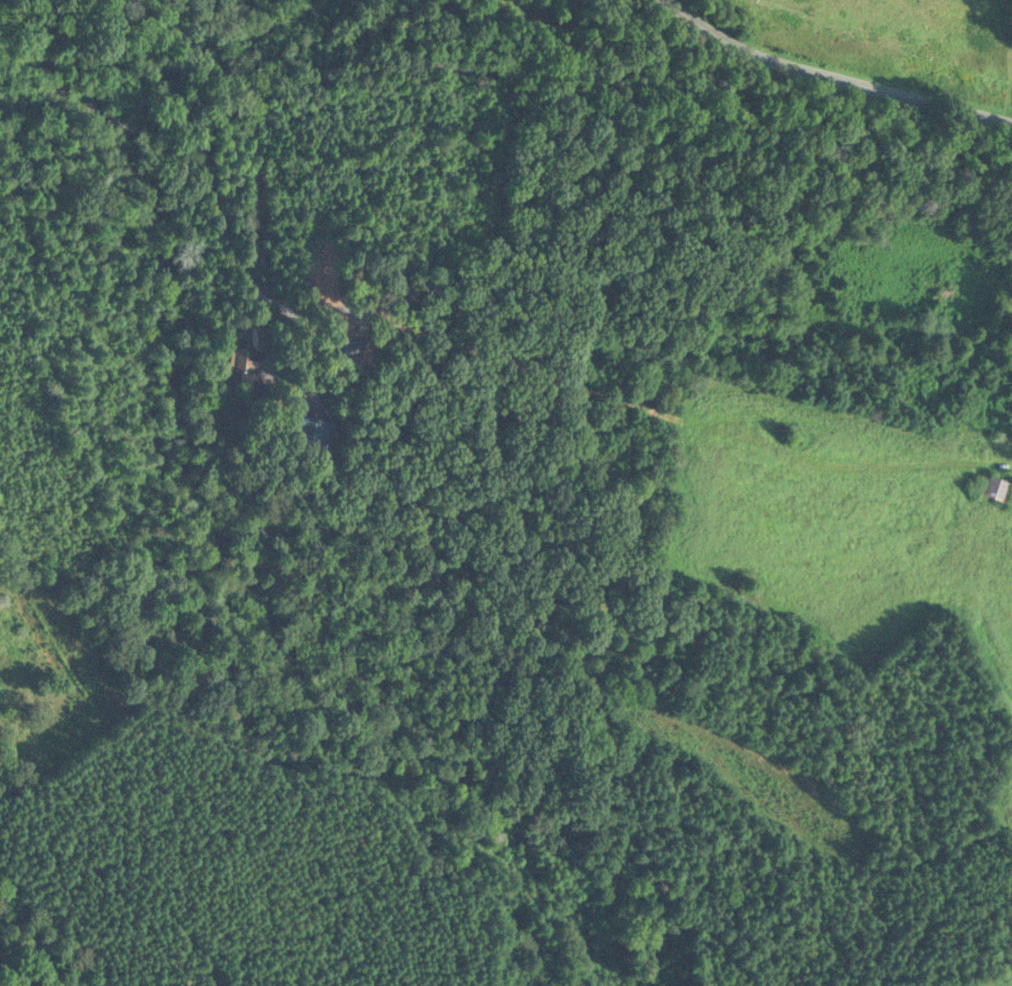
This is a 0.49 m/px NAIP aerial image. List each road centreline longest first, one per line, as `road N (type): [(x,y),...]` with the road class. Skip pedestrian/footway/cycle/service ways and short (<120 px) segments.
road 1 (residential): [(1011,118),(723,32),(690,0)]

